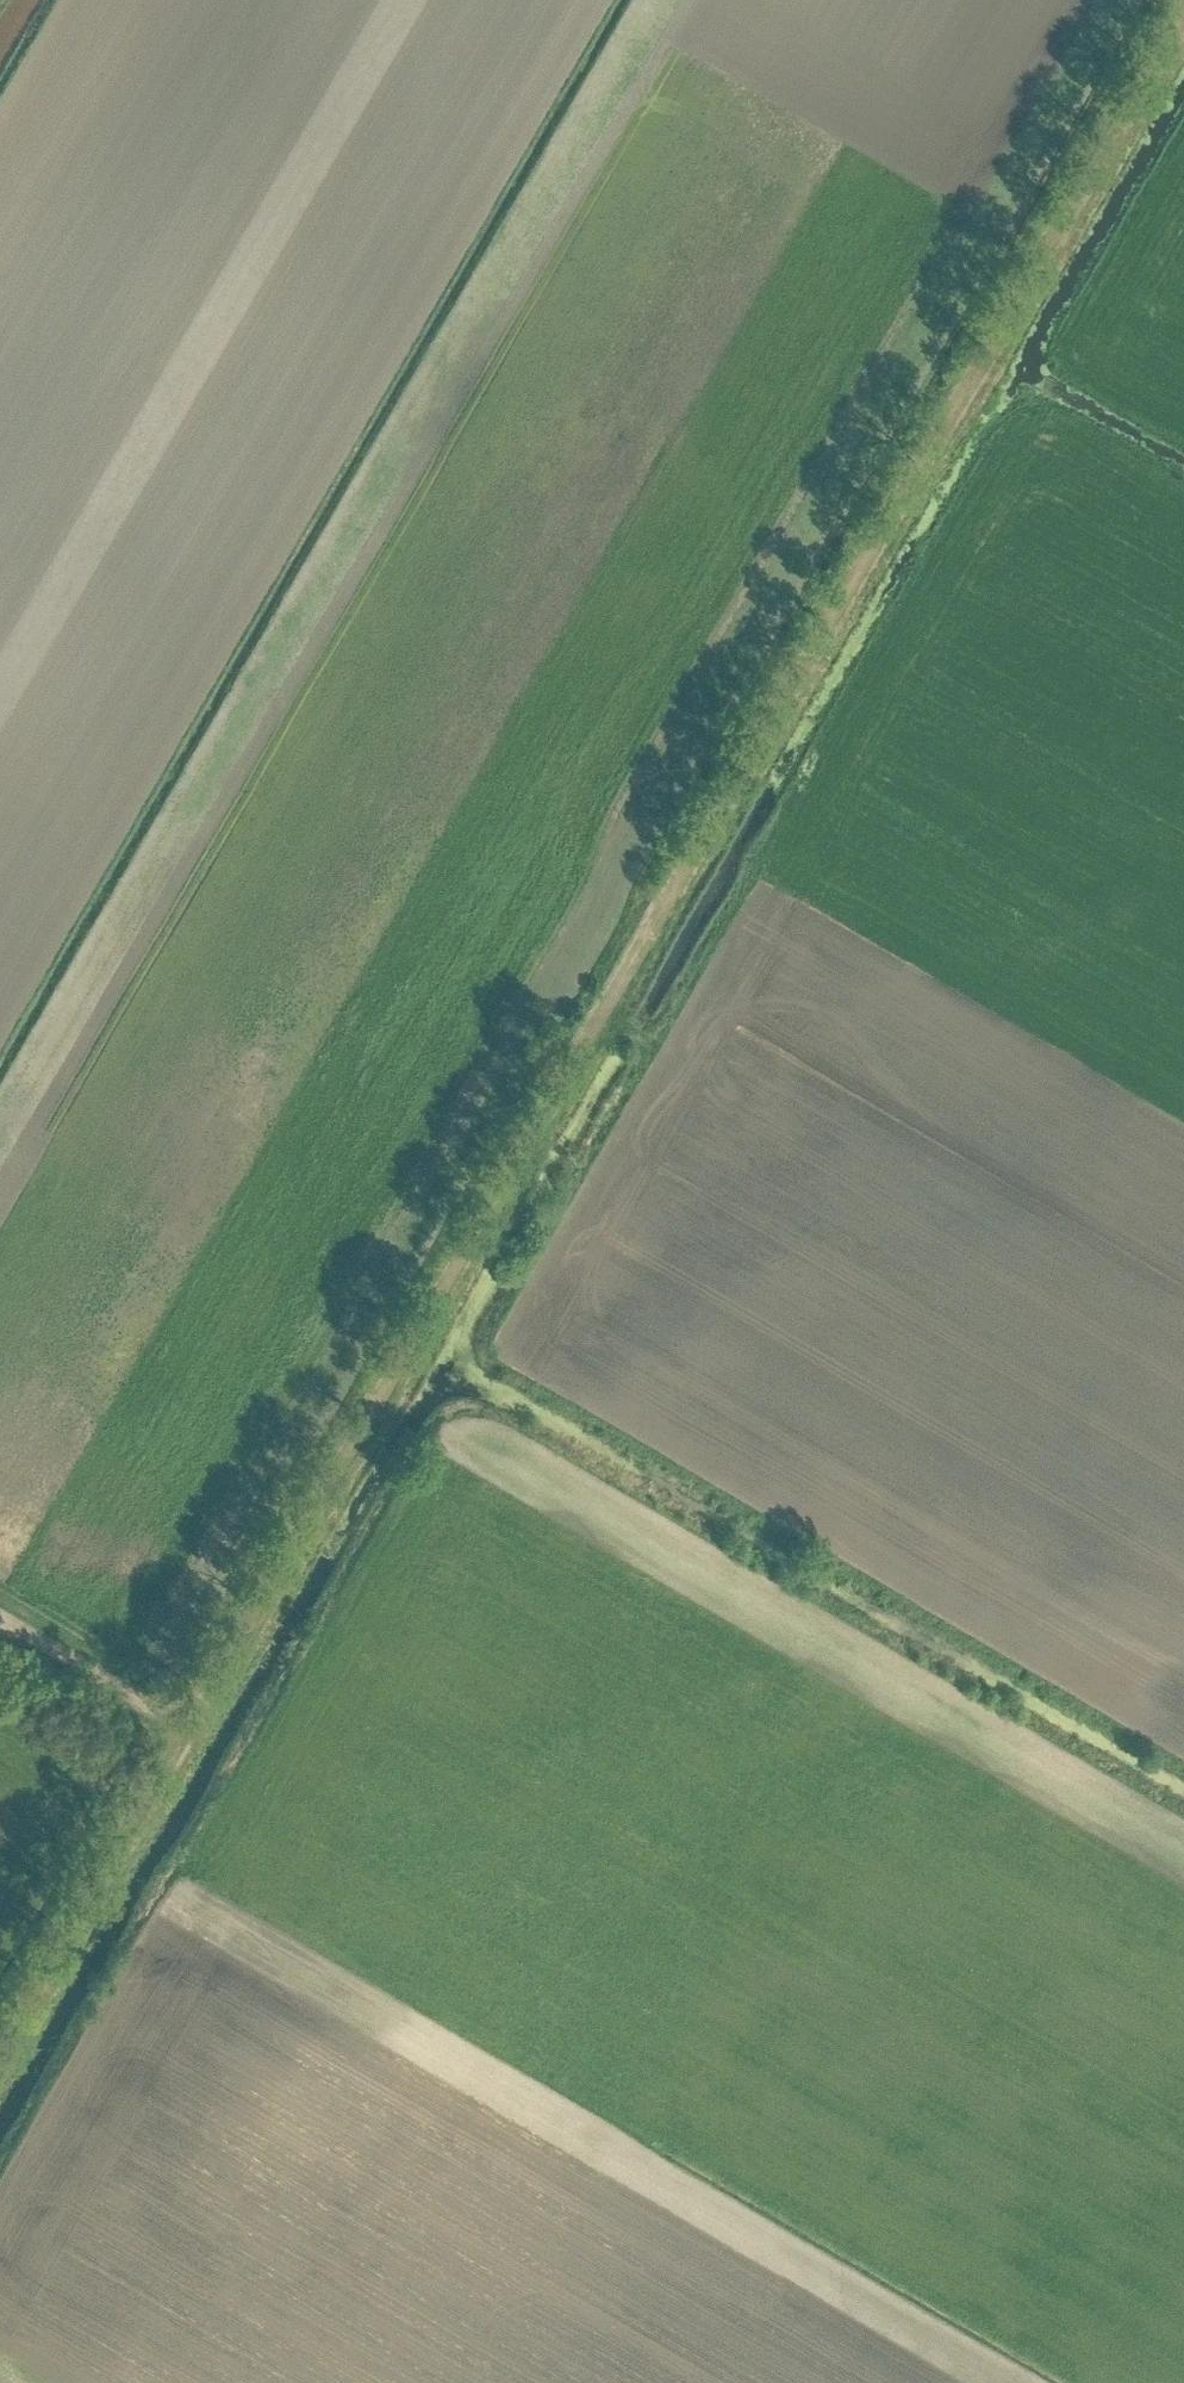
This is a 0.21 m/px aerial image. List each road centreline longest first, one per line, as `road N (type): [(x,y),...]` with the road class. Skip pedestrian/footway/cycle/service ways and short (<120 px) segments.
road 1 (track): [(1183,5),(189,1721)]
road 2 (track): [(189,1721),(0,2045)]
road 3 (track): [(189,1721),(0,1612)]

